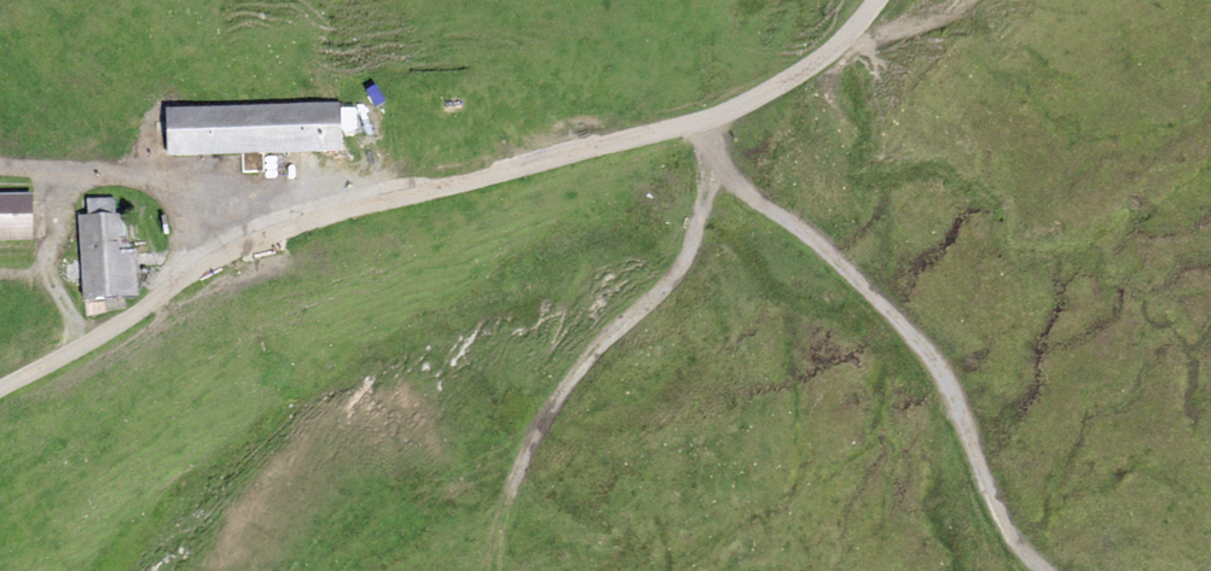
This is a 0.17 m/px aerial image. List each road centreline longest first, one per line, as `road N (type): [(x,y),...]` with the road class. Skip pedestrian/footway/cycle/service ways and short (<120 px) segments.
road 1 (track): [(1051,570),(1004,522),(964,405),(934,349),(836,252),(718,165),(705,119)]
road 2 (track): [(246,236),(398,187),(475,176),(705,119)]
road 3 (track): [(718,165),(691,248),(667,283),(579,363),(537,433),(507,510)]
road 4 (track): [(0,386),(94,338),(246,236)]
road 5 (track): [(246,236),(194,196),(165,186),(0,176)]
road 6 (track): [(705,119),(816,62),(875,0)]

